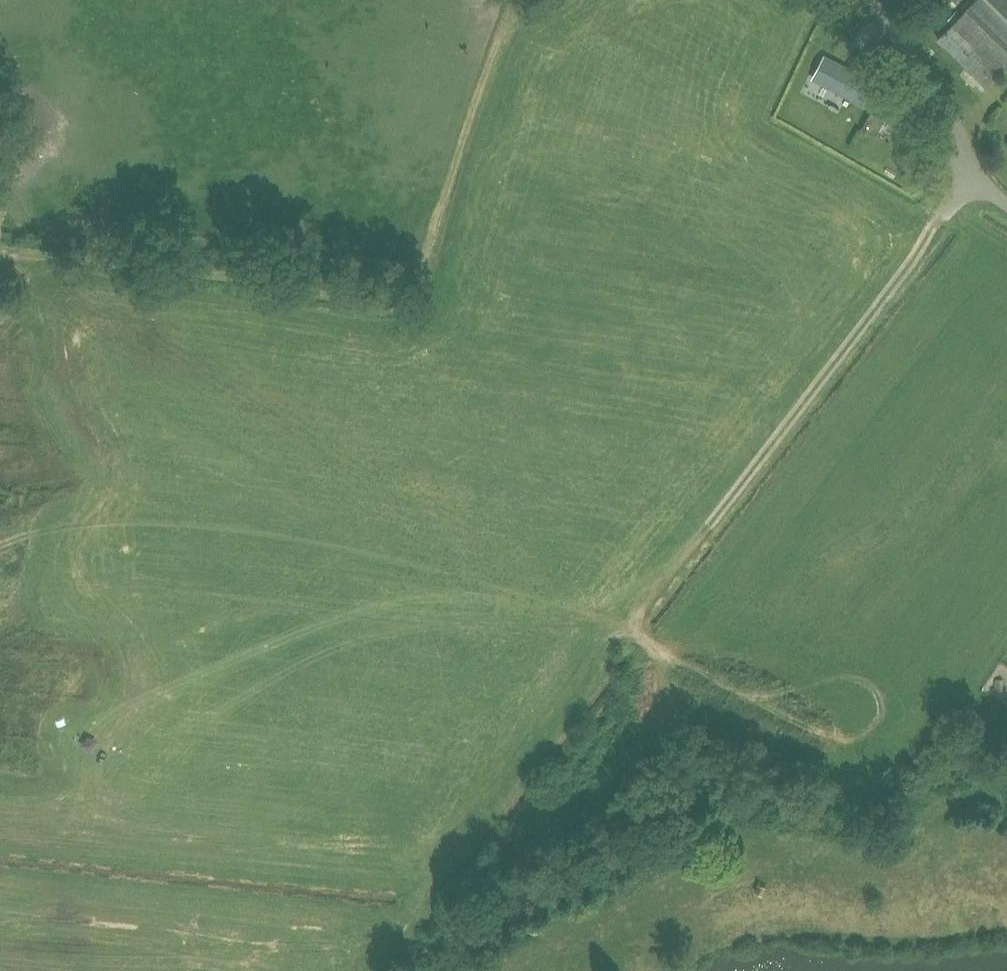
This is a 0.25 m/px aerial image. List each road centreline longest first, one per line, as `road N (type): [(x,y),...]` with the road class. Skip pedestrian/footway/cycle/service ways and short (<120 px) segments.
road 1 (unclassified): [(1006,202),(860,0)]

